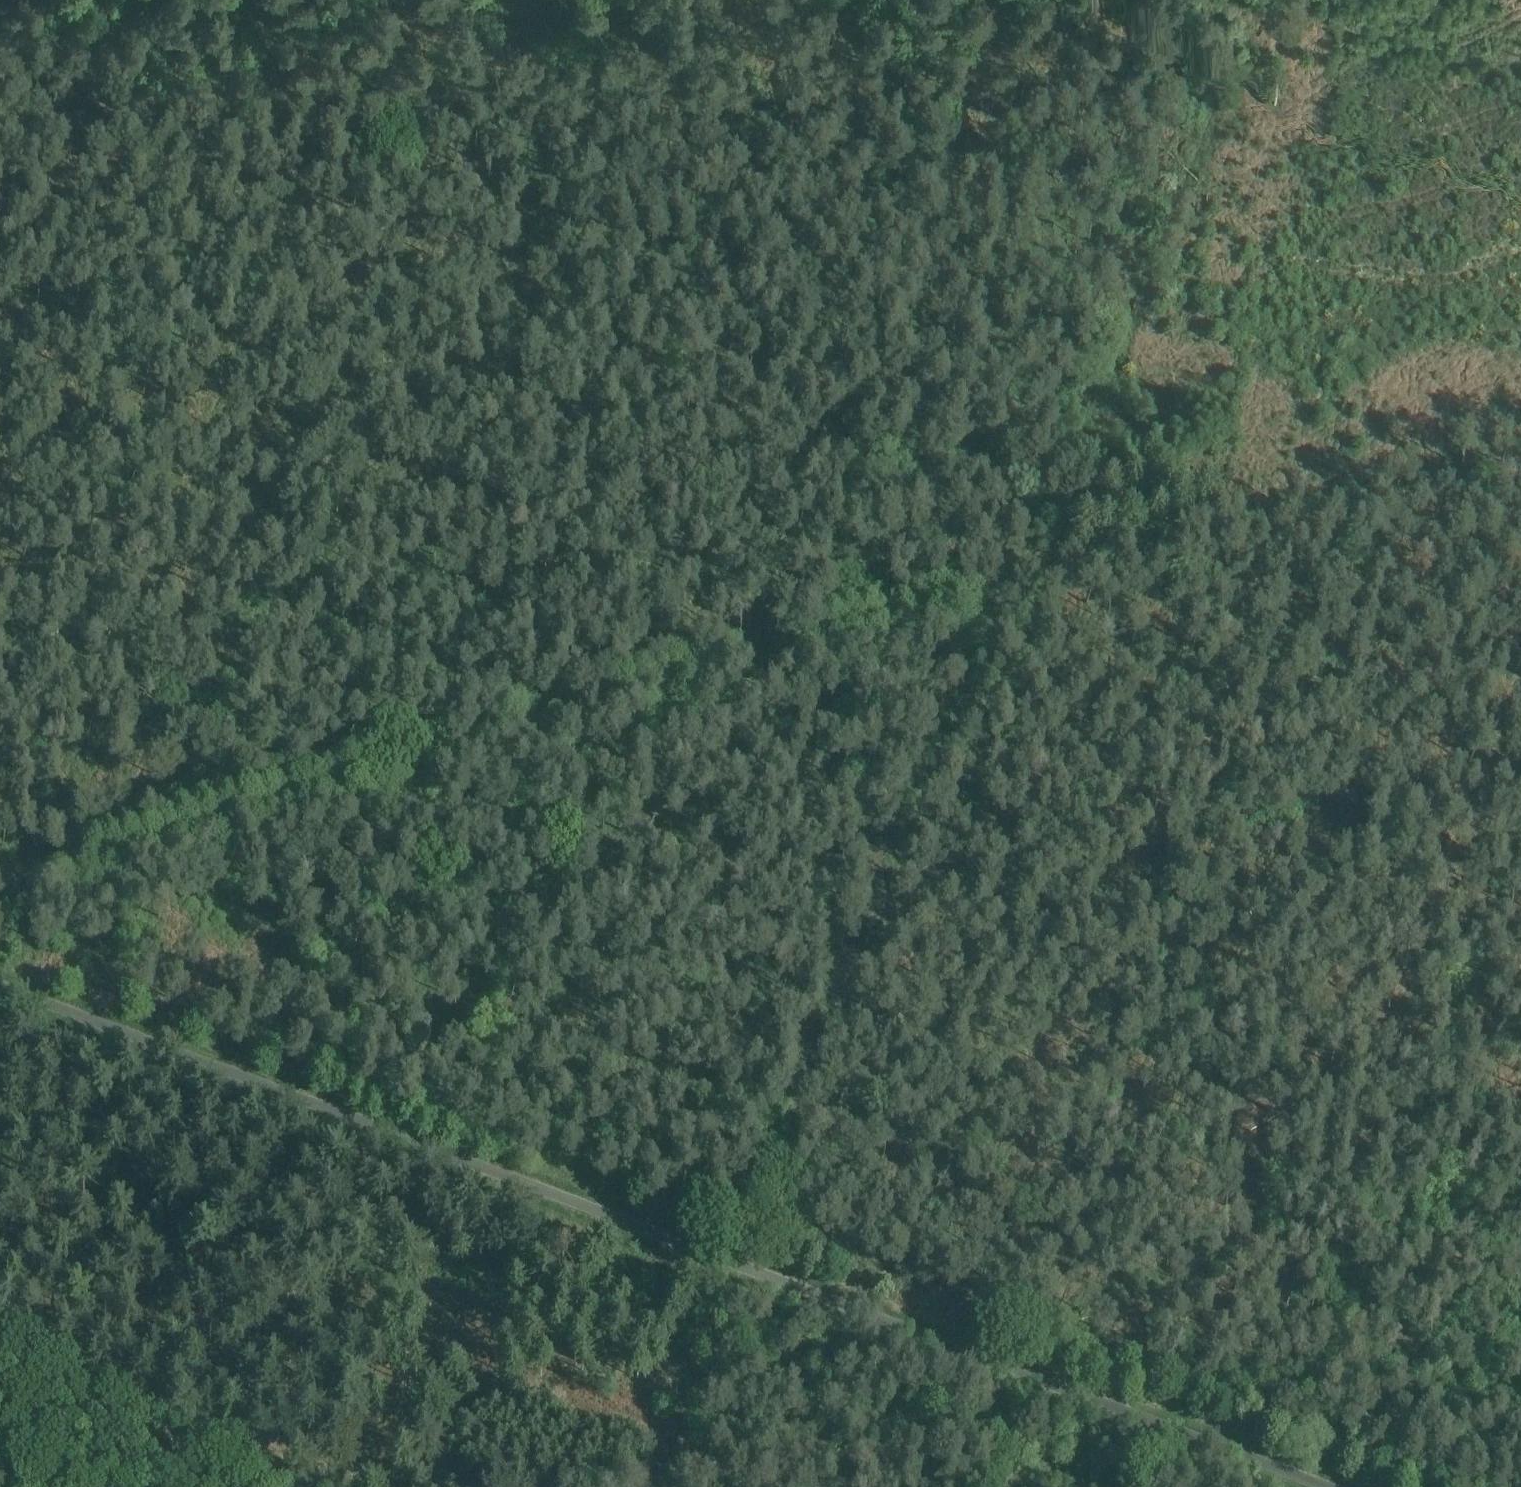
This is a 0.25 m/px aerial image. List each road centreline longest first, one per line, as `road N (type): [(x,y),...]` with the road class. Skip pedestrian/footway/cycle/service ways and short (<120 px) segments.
road 1 (track): [(745,1266),(1239,0)]
road 2 (track): [(745,1266),(0,987)]
road 3 (track): [(1326,1486),(745,1266)]
road 4 (track): [(657,1486),(745,1266)]

